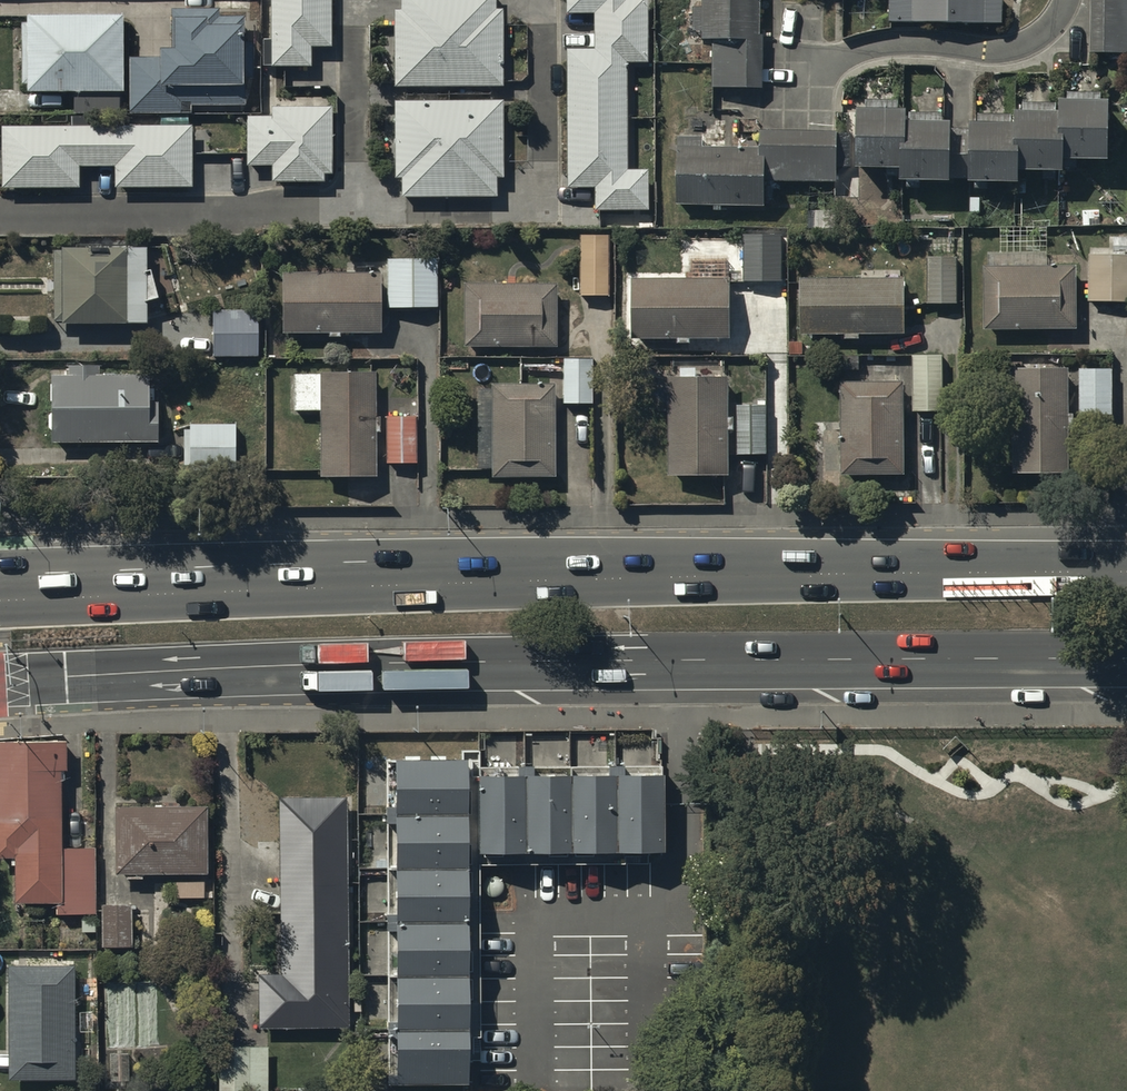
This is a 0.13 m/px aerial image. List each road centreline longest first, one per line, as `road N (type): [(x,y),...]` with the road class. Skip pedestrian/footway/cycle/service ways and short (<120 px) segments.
road 1 (trunk): [(1126,658),(415,662),(0,680)]
road 2 (trunk): [(0,587),(385,574),(1126,569)]

